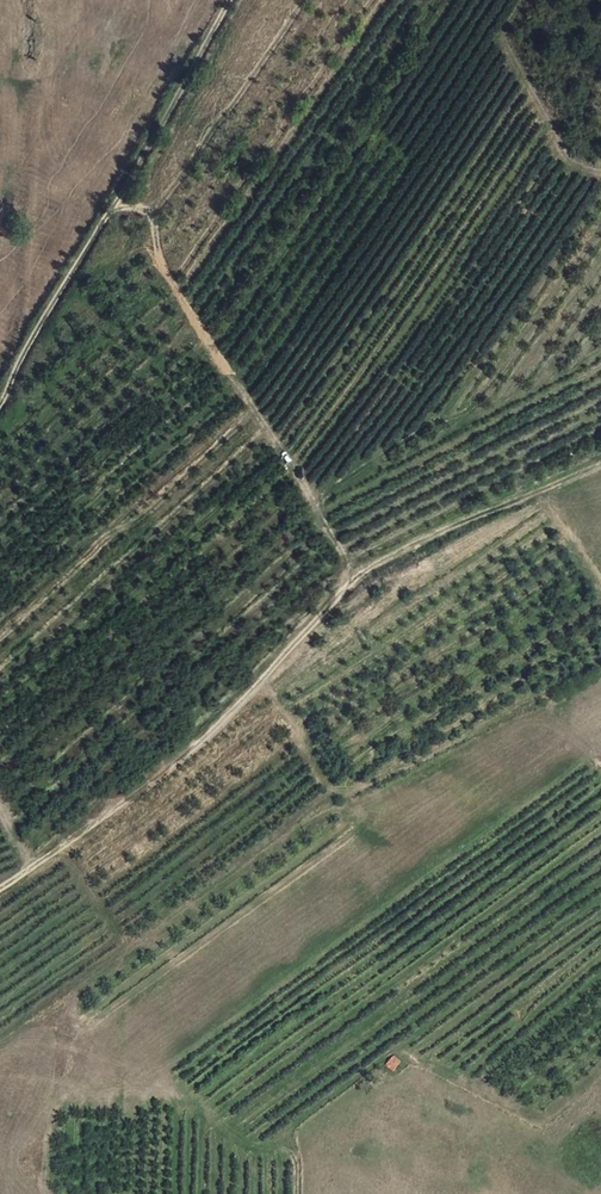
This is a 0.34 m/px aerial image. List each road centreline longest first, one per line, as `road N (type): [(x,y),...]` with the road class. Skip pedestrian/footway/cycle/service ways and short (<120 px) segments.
road 1 (track): [(0,888),(236,709),(357,577),(600,463)]
road 2 (track): [(0,403),(230,0)]
road 3 (track): [(111,208),(145,211),(153,222),(174,289),(357,577)]

